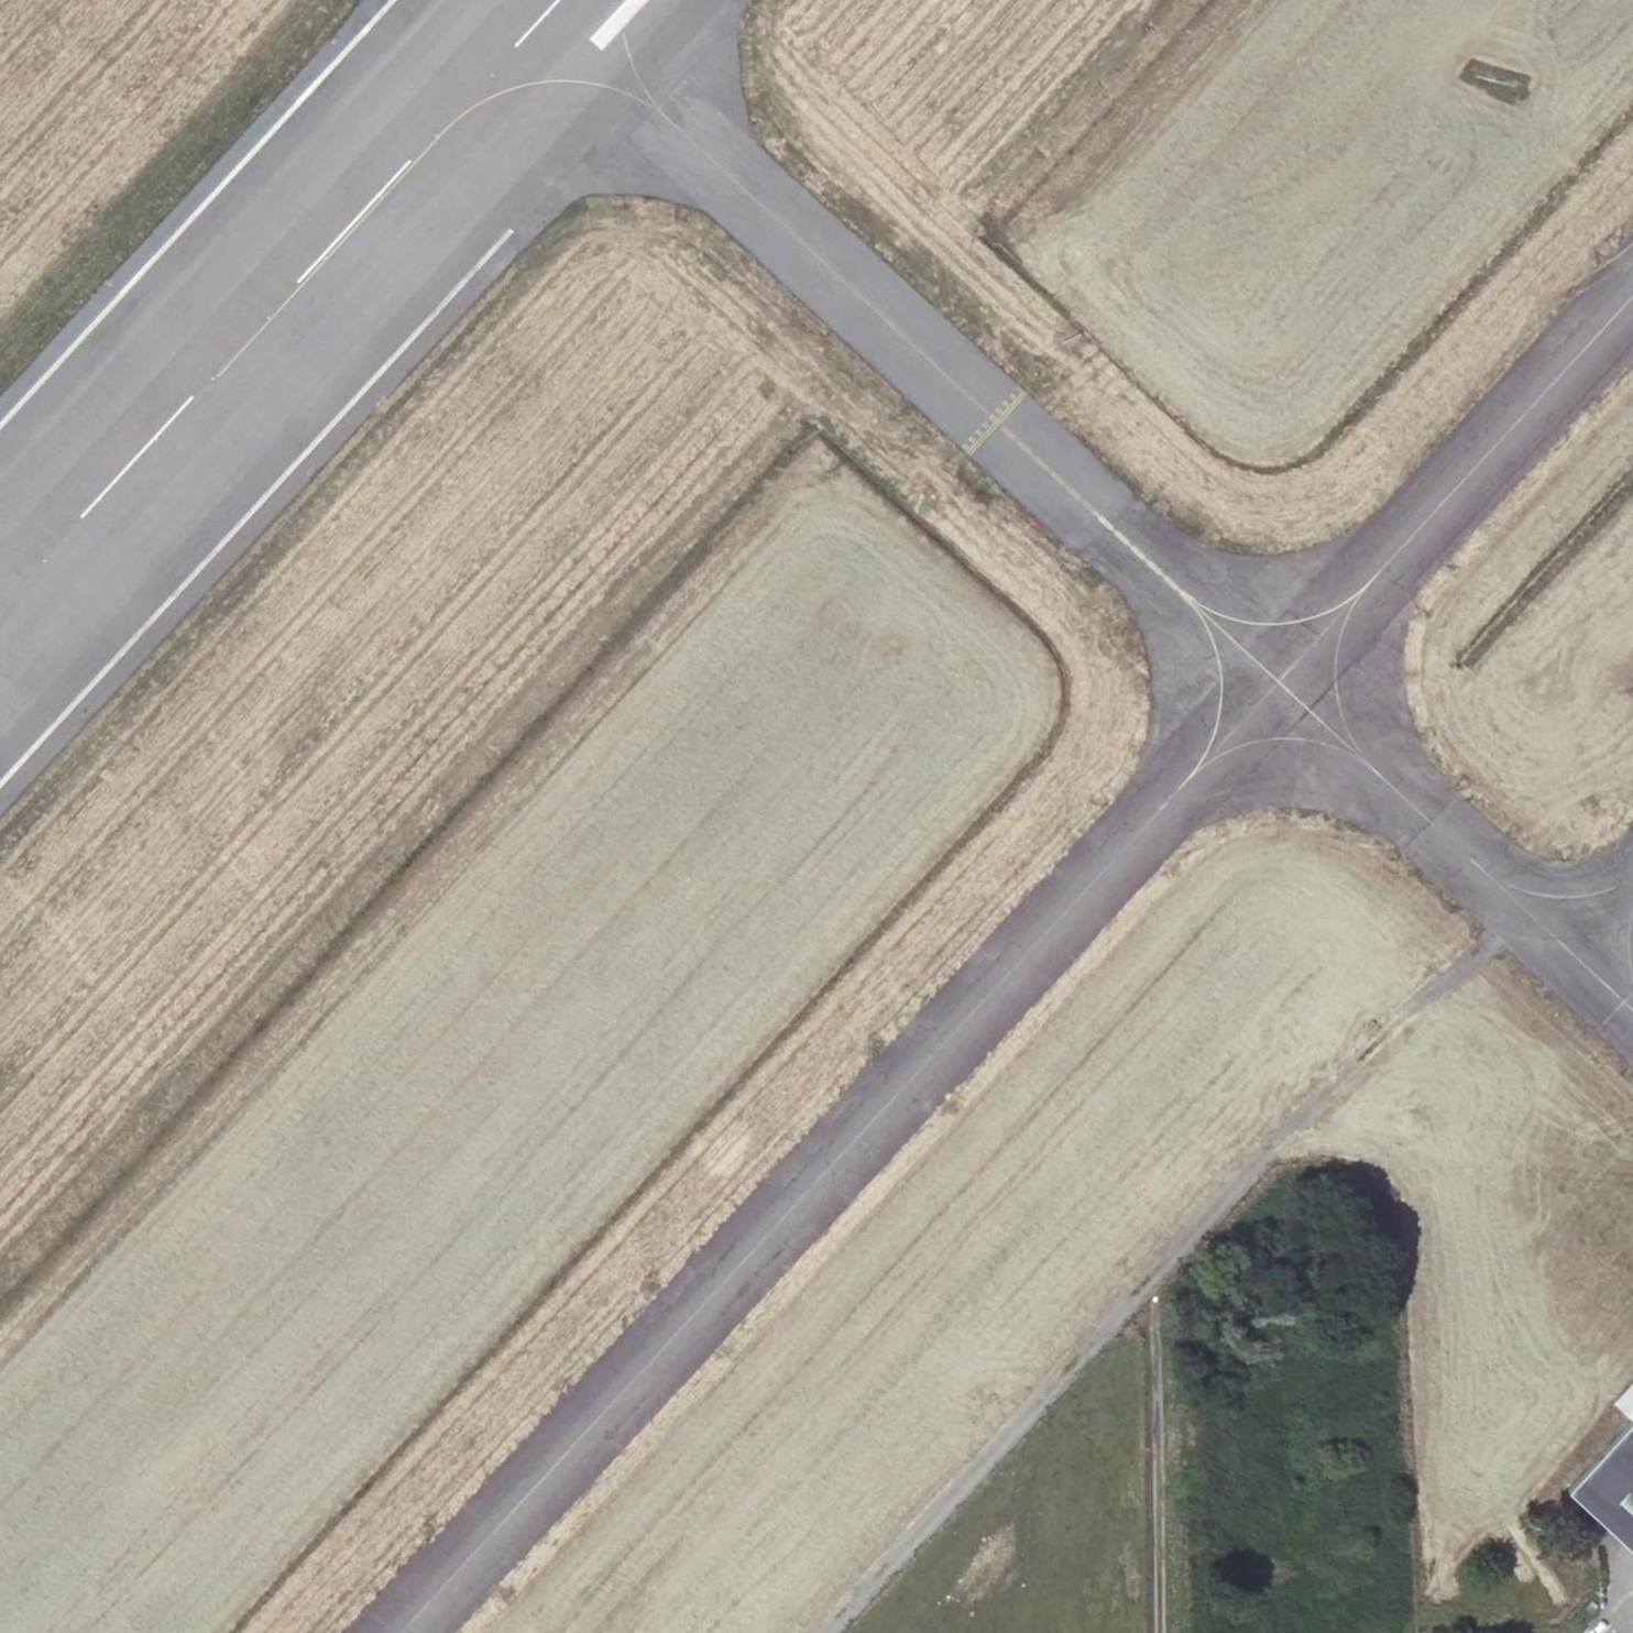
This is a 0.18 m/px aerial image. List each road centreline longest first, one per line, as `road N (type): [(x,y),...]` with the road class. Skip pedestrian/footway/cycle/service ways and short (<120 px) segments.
road 1 (track): [(1152,1632),(1144,1295)]

